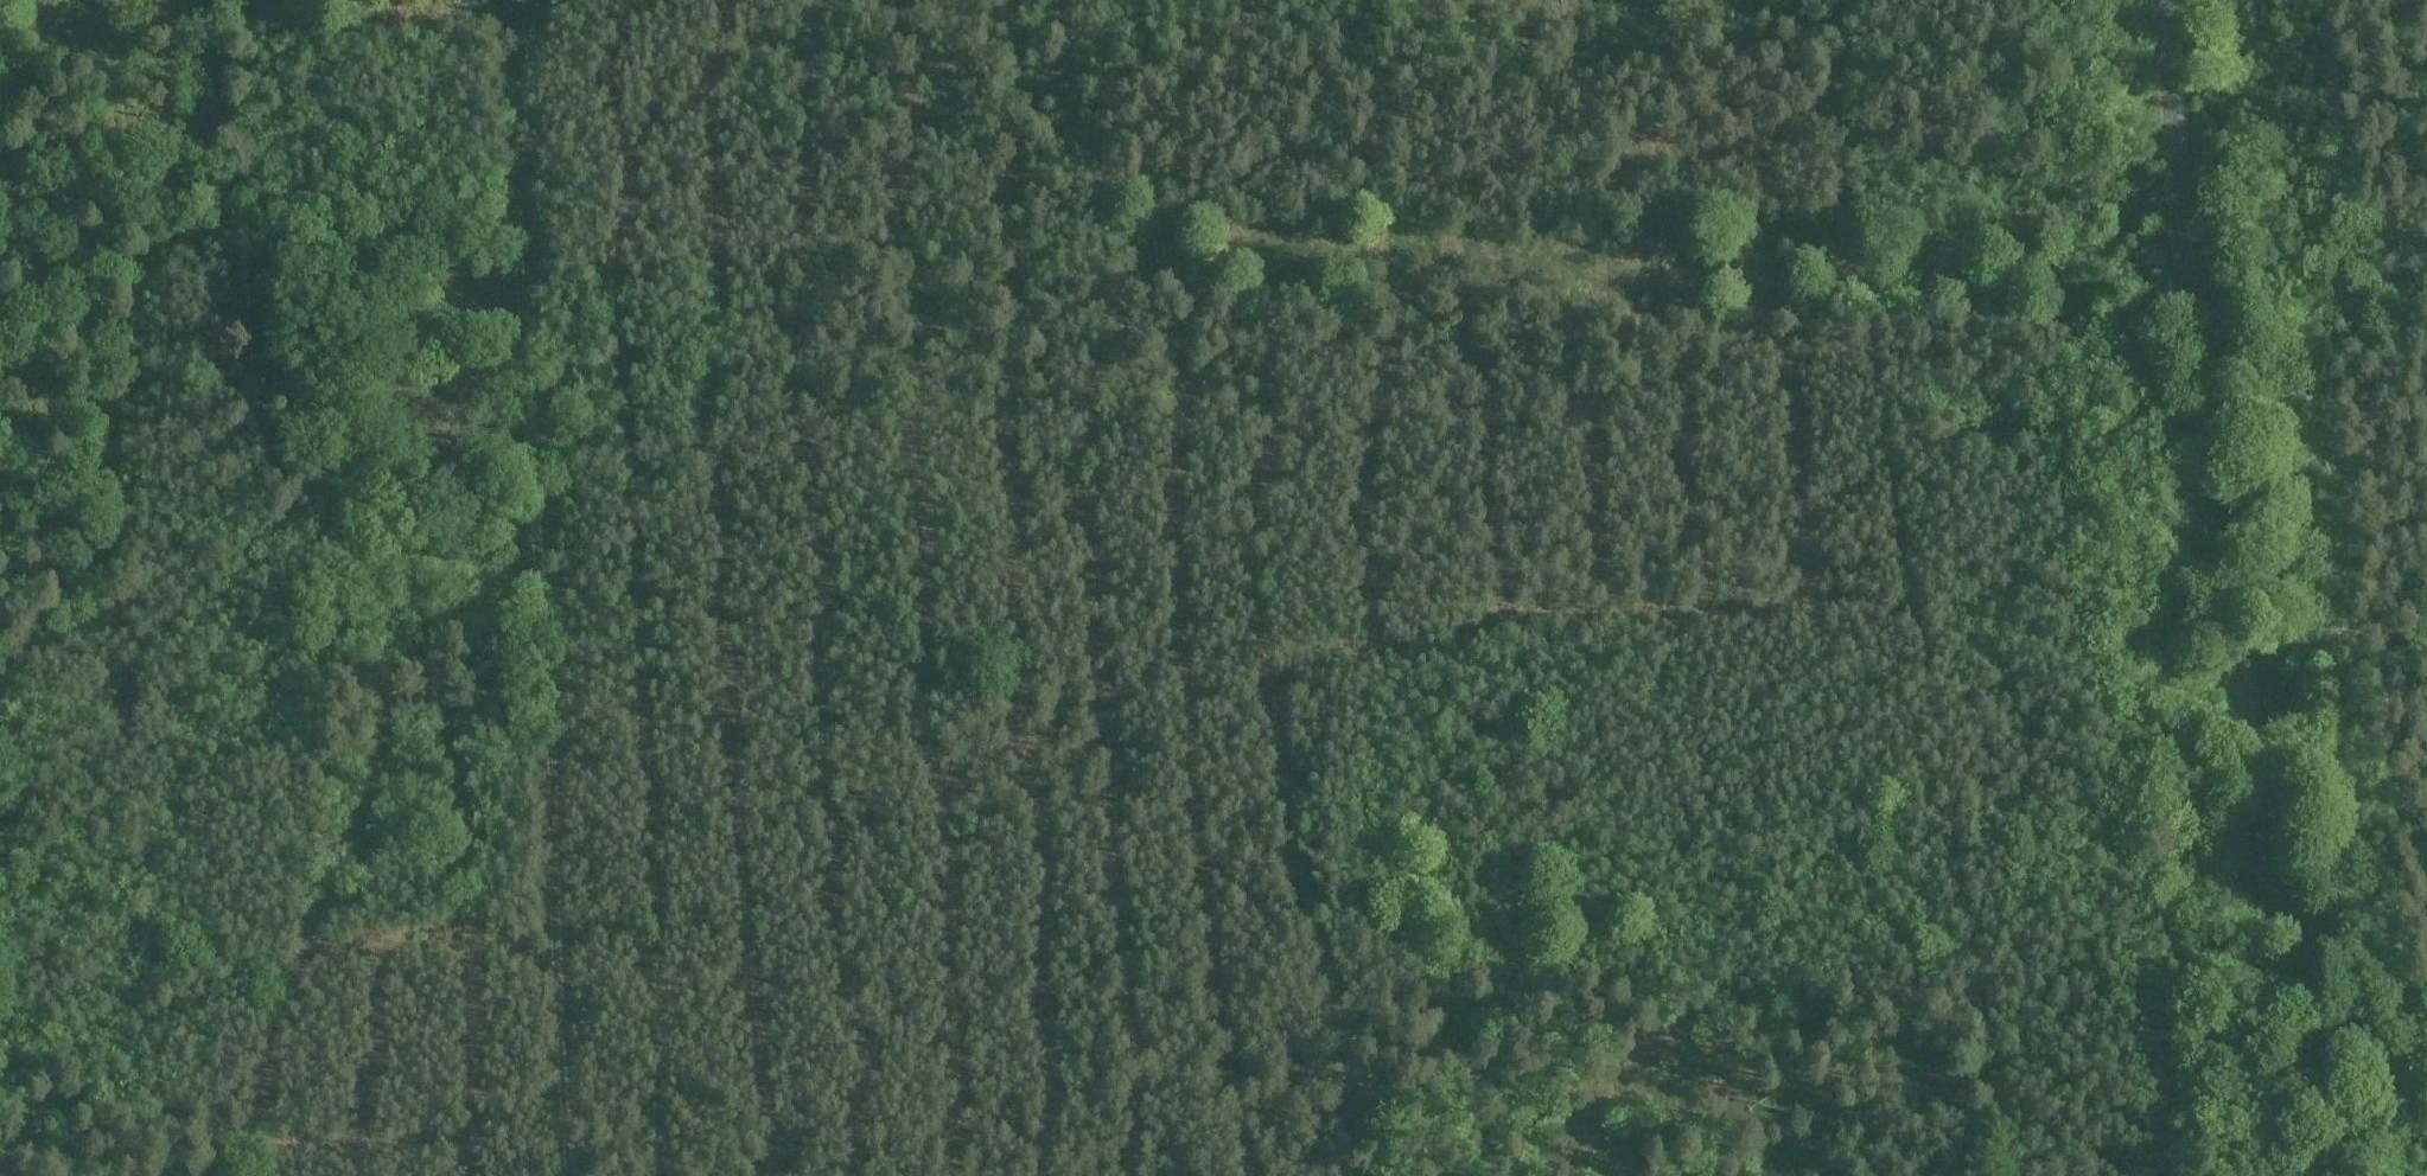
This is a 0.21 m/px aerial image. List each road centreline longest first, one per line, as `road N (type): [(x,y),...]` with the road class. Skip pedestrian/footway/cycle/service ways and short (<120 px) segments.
road 1 (tertiary): [(2339,1175),(2233,544),(2188,98),(2189,0)]
road 2 (track): [(526,0),(513,45),(519,308),(568,1175)]

